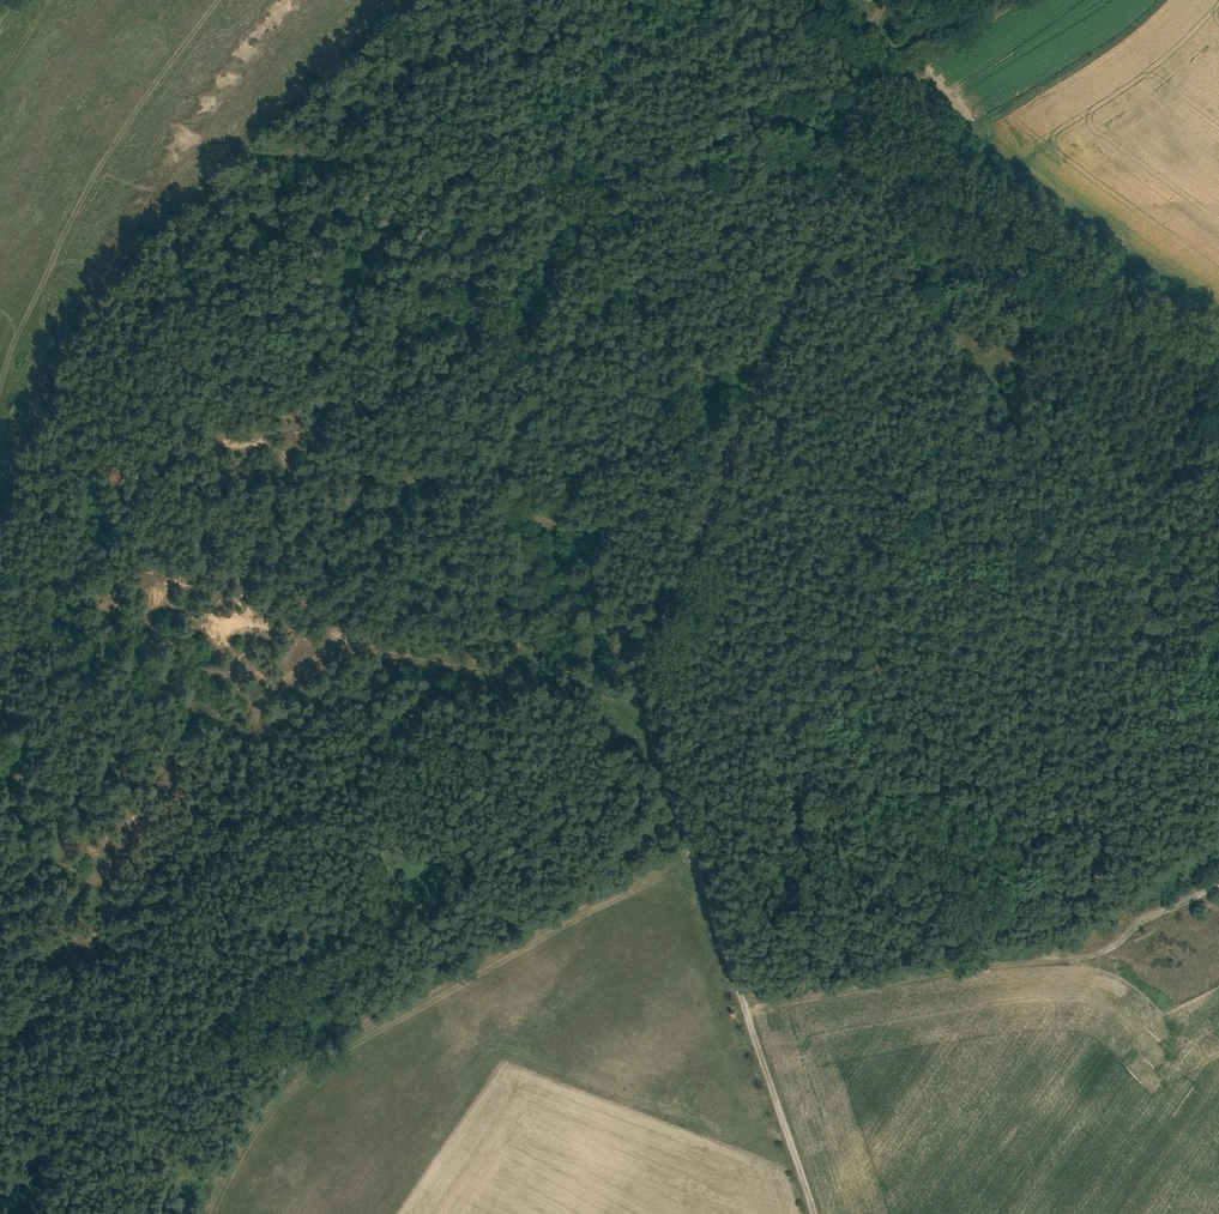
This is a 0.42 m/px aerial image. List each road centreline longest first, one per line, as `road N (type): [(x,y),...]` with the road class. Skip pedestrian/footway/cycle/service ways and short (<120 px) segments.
road 1 (track): [(963,0),(910,33),(868,84),(648,655),(644,690),(819,1213)]
road 2 (track): [(1218,881),(1095,954),(1005,961),(747,1010)]

